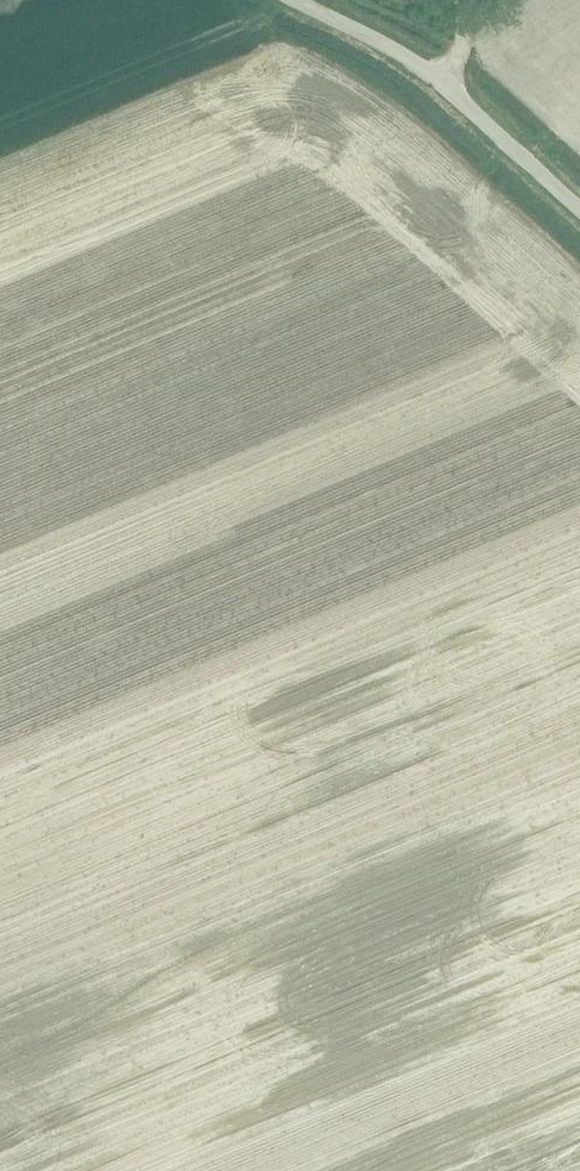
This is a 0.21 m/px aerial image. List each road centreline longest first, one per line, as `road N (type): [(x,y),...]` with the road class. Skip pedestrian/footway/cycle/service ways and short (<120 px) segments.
road 1 (unclassified): [(579,221),(430,90),(358,41),(267,0)]

